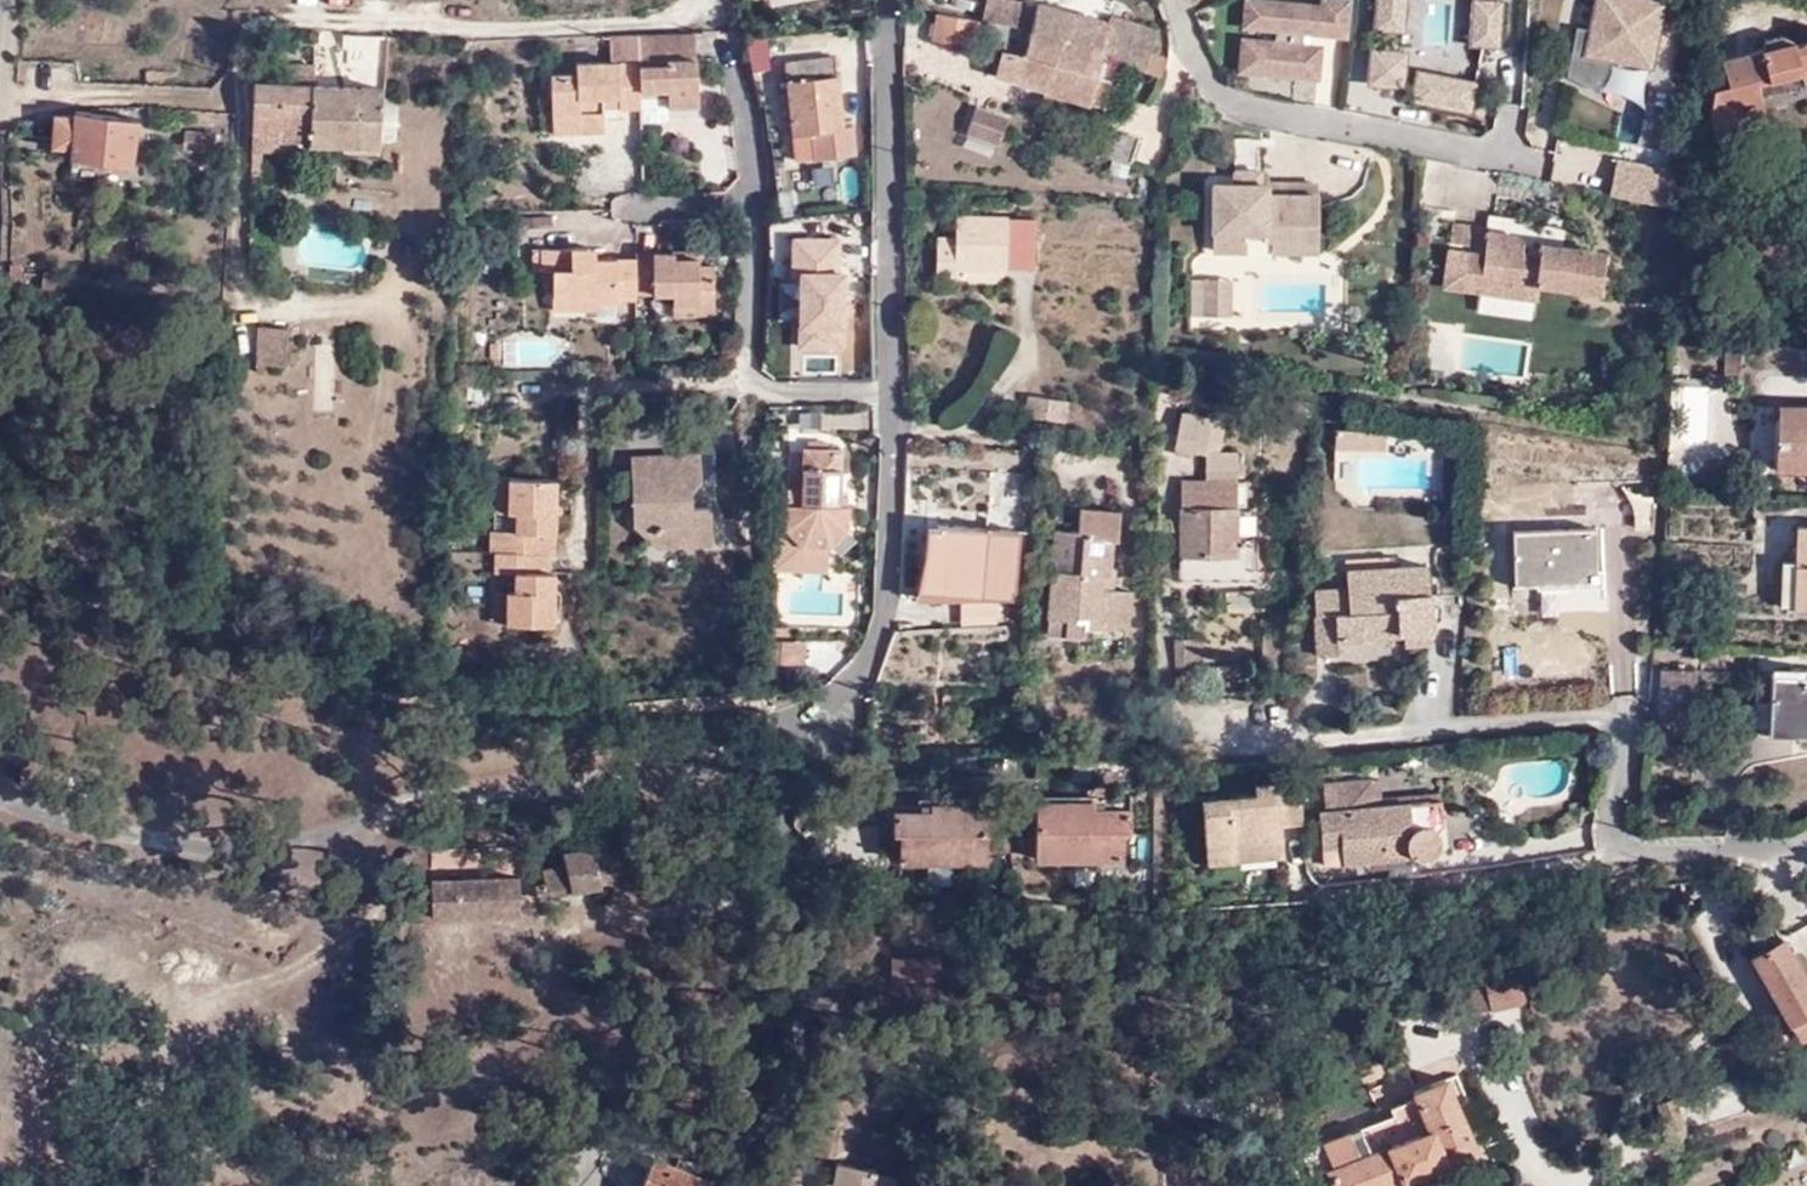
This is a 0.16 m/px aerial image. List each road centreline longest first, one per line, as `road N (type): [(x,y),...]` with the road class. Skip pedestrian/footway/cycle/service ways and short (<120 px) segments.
road 1 (residential): [(1614,882),(1620,730),(1191,756)]
road 2 (residential): [(776,719),(800,1100),(728,1161)]
road 3 (residential): [(905,376),(748,379),(754,199),(634,203)]
road 4 (unclassified): [(905,376),(901,608),(865,694),(776,719)]
road 5 (residential): [(1510,148),(1232,103),(1177,0)]
road 6 (unclassified): [(900,0),(905,376)]
road 7 (residential): [(1806,848),(1614,882)]
road 8 (track): [(728,1161),(626,1141),(587,1156),(588,1185)]

